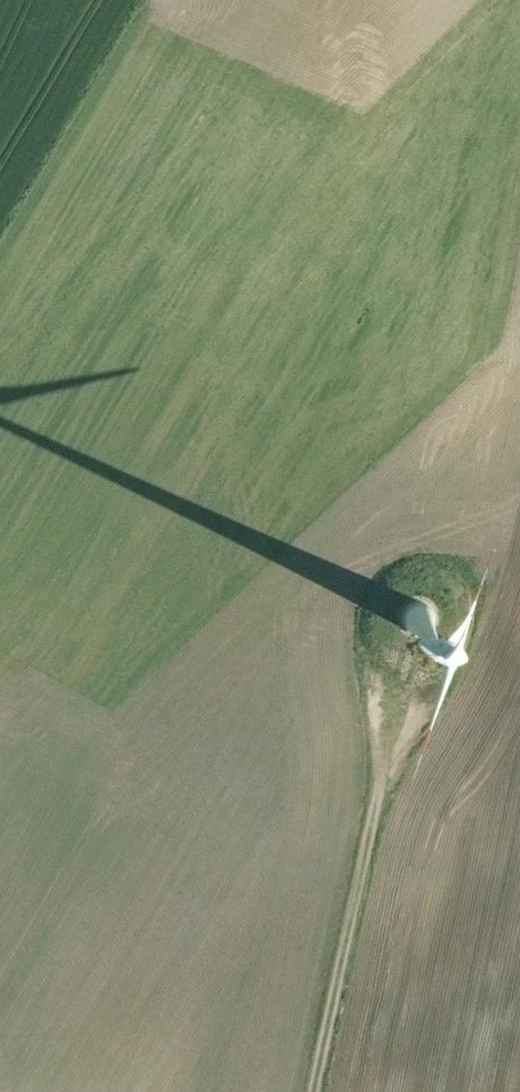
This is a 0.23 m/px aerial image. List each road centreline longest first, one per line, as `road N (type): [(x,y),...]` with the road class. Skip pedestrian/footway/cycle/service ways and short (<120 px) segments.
road 1 (track): [(299,1091),(394,642)]

